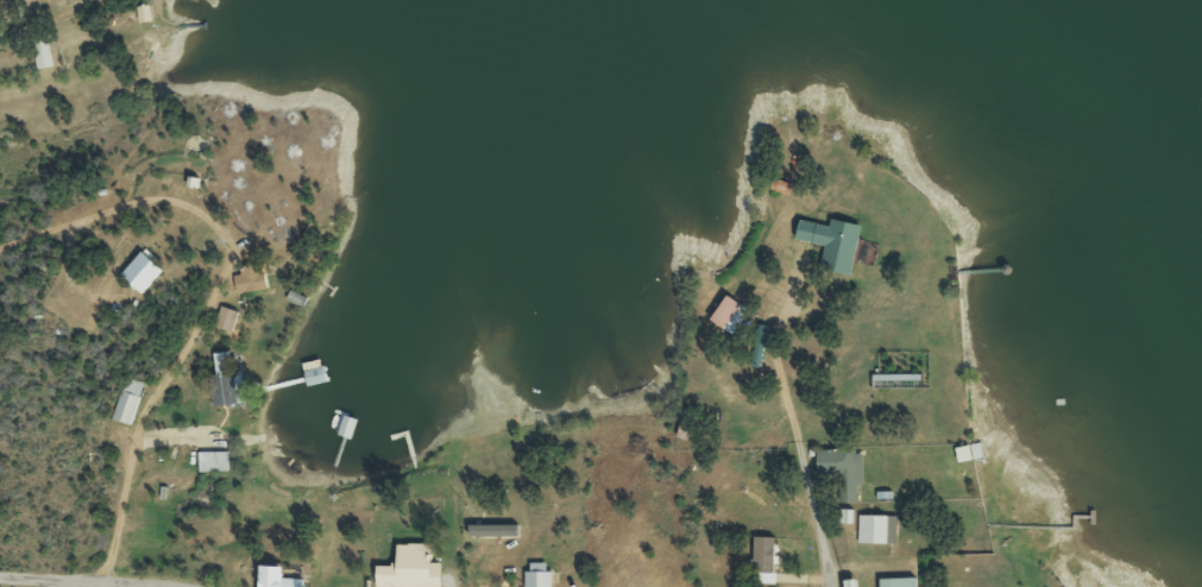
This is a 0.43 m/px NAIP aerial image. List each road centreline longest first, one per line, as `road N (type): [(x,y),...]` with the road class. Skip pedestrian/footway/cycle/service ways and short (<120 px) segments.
road 1 (residential): [(102,581),(138,428),(224,270),(225,238),(200,213),(158,198),(0,245)]
road 2 (residential): [(831,586),(803,440)]

